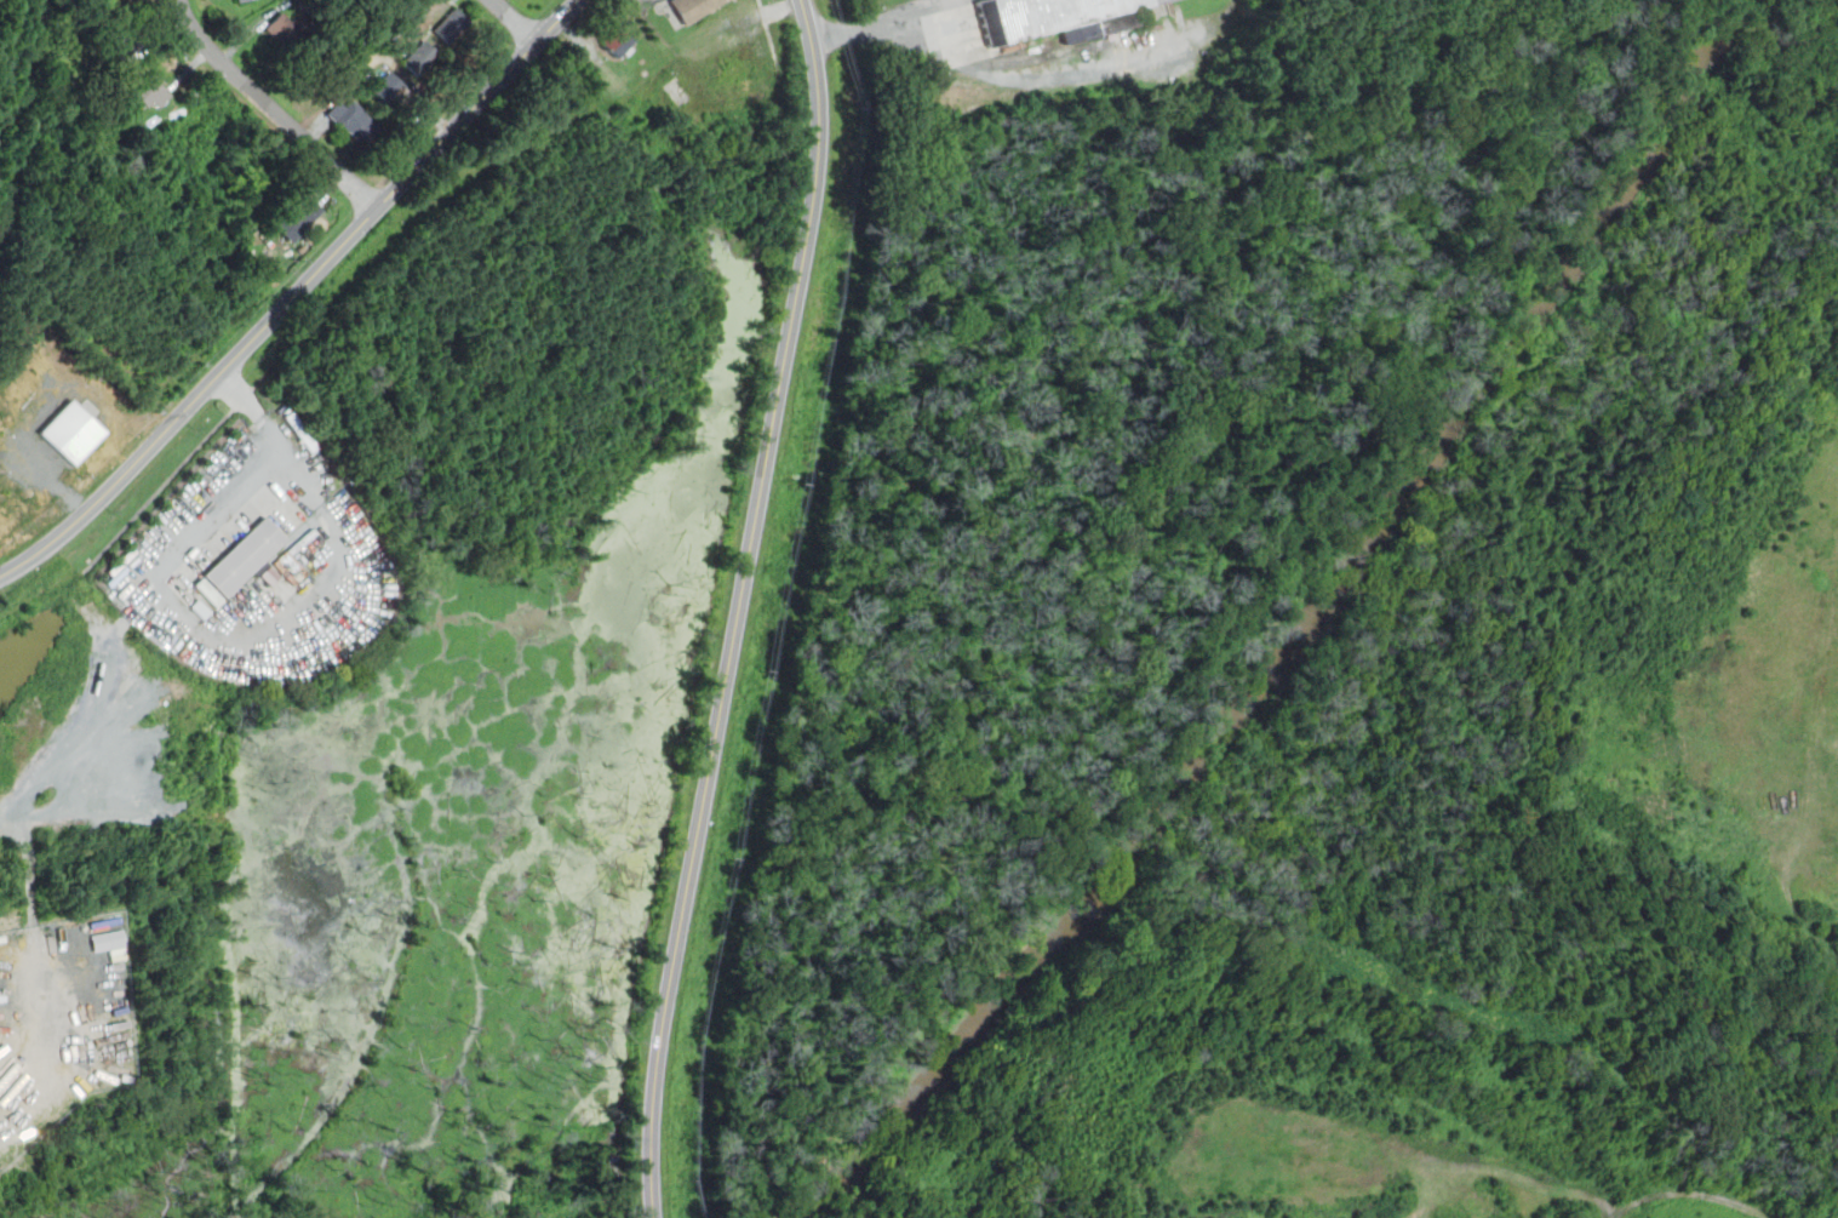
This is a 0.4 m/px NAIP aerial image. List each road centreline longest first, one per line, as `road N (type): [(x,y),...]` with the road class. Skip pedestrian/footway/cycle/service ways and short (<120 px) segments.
road 1 (tertiary): [(653,1217),(658,1047),(812,215),(818,84),(802,0)]
road 2 (tertiary): [(0,577),(90,510),(580,0)]
road 3 (residential): [(378,208),(218,62),(178,0)]

